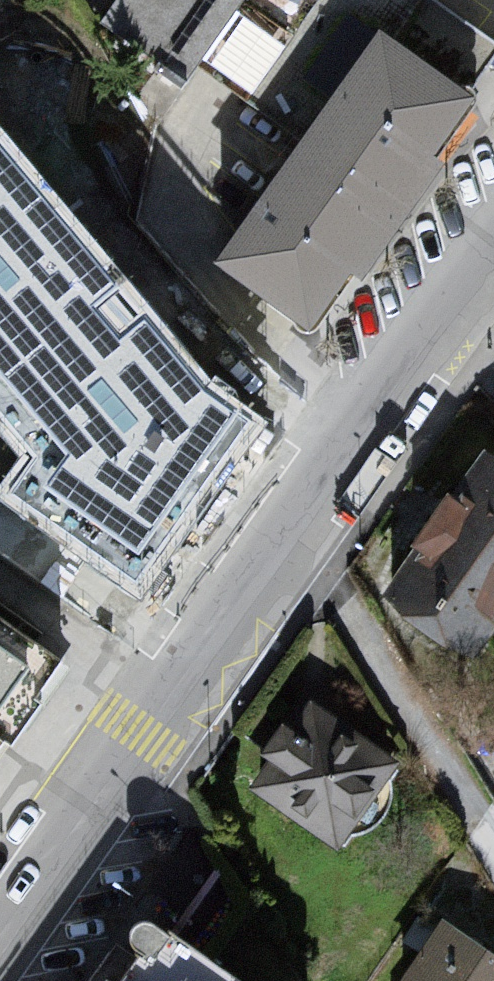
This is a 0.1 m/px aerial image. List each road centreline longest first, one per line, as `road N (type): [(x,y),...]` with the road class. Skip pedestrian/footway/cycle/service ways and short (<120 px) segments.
road 1 (secondary): [(0,924),(493,252)]

